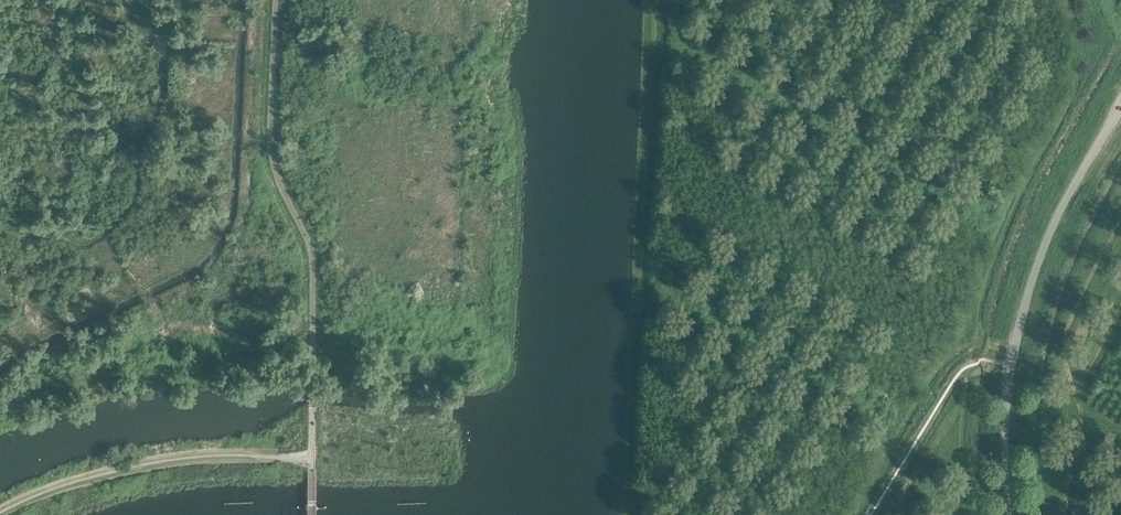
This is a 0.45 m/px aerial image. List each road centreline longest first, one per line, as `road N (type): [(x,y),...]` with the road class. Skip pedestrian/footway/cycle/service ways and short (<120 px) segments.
road 1 (unclassified): [(1008,514),(1005,420),(1023,308),(1041,249),(1120,109)]

